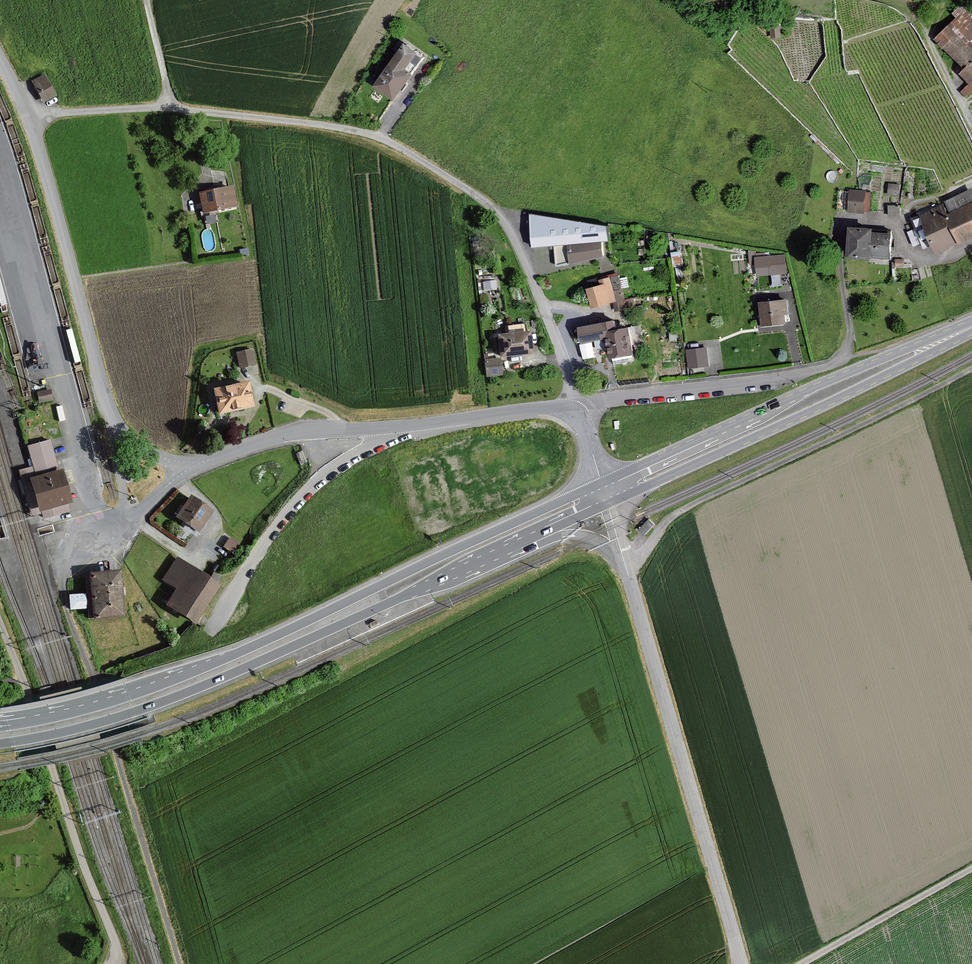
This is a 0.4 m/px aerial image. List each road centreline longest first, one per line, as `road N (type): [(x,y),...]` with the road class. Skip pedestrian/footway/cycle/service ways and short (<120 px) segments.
road 1 (unclassified): [(30,119),(170,108),(336,128),(391,143),(489,205),(504,224),(565,364),(573,411)]
road 2 (secondary): [(601,484),(221,660),(120,696),(0,721)]
road 3 (secondary): [(0,744),(181,695),(490,558)]
road 4 (unclassified): [(169,927),(60,577),(128,523)]
road 5 (unclassified): [(741,963),(624,558)]
road 6 (secondary): [(607,503),(971,327)]
road 7 (secondary): [(971,327),(601,484)]
road 8 (unclassified): [(183,471),(137,443),(109,414),(30,119)]
road 9 (unclassified): [(573,411),(305,431),(183,471)]
road 10 (unclassified): [(112,963),(114,940),(0,623)]
road 11 (residential): [(578,414),(607,400),(791,379)]
road 12 (track): [(971,870),(802,963)]
road 13 (unclassified): [(490,558),(576,536),(624,558)]
road 14 (secondary): [(490,558),(607,503)]

